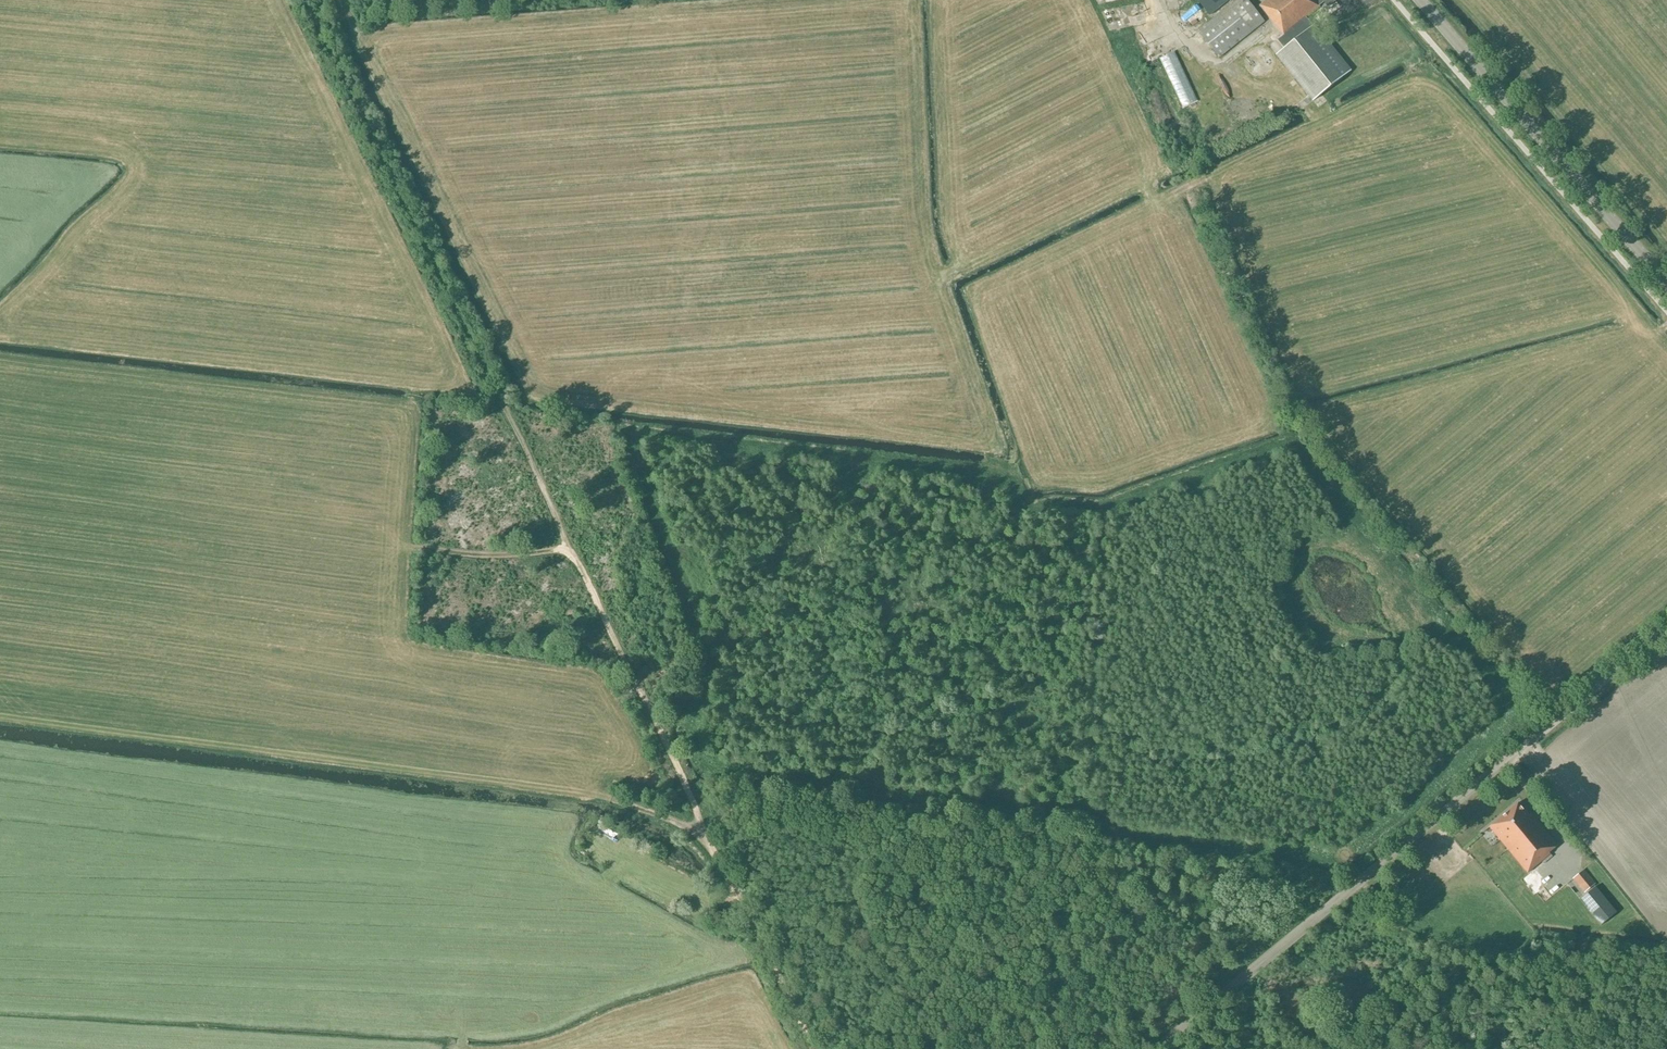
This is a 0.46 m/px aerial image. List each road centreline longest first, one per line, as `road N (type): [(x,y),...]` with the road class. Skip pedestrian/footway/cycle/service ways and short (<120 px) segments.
road 1 (tertiary): [(1158,1048),(1666,628)]
road 2 (tertiary): [(1666,283),(1419,0)]
road 3 (track): [(711,846),(815,1048)]

